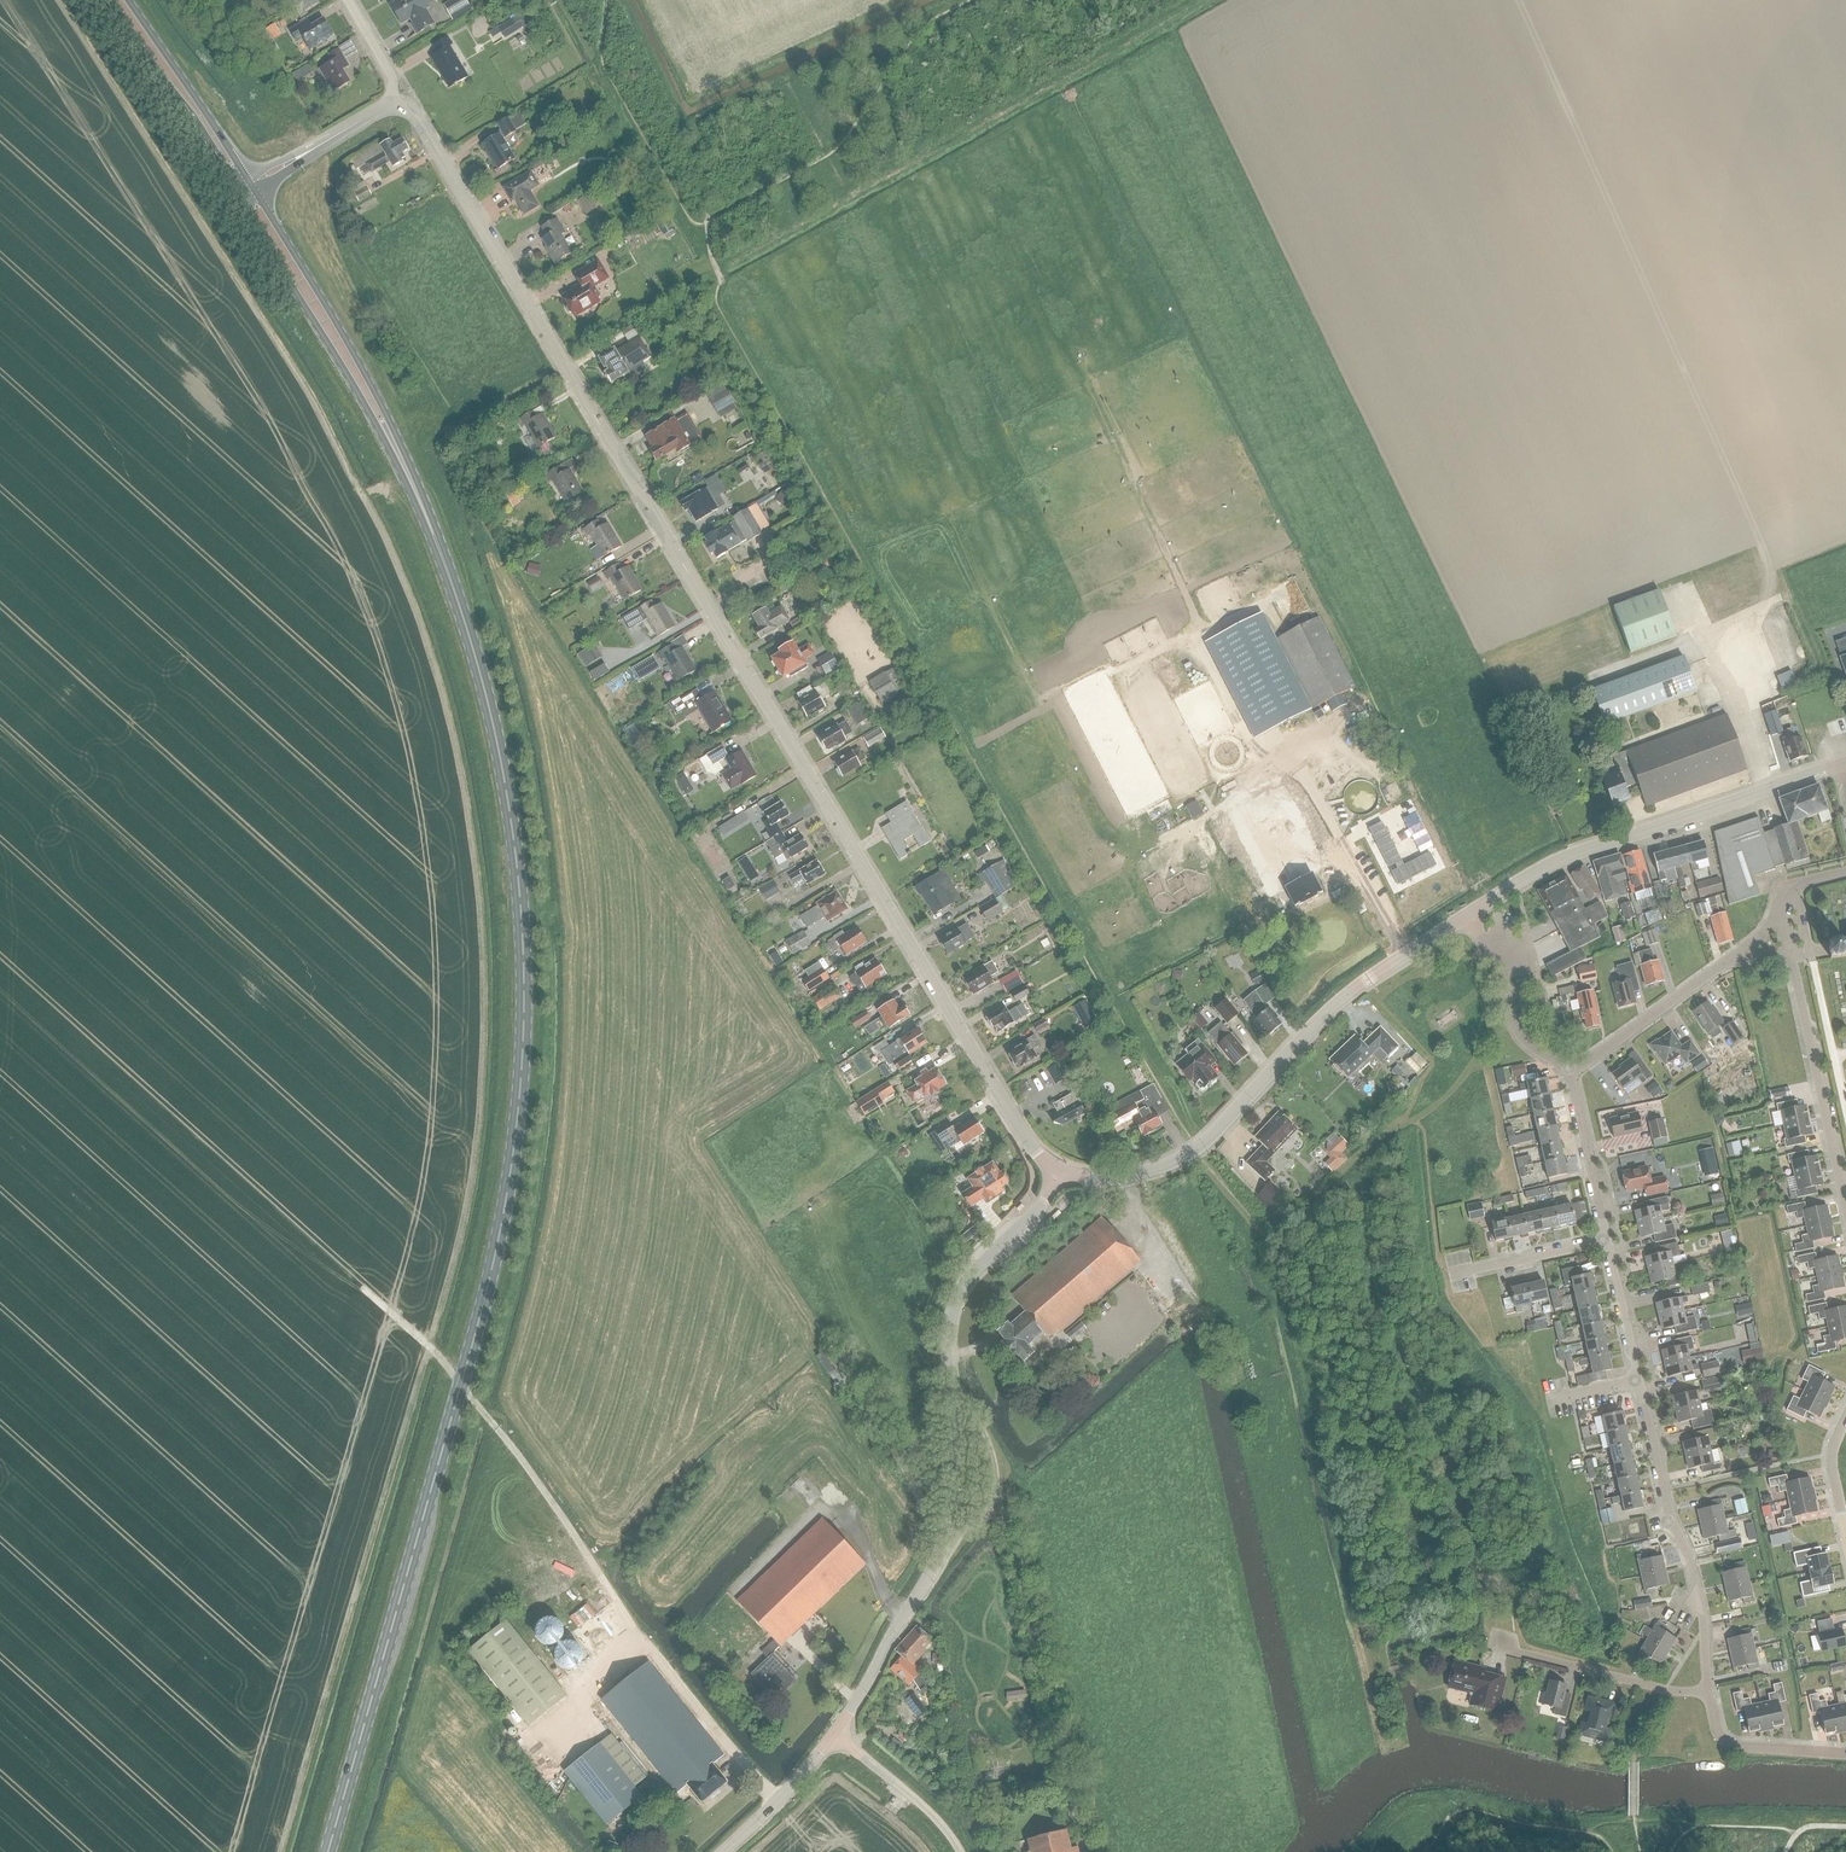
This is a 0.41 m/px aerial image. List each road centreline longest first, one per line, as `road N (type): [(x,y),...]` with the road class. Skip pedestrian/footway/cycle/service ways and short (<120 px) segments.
road 1 (primary): [(329,1851),(477,1327),(510,1177),(523,1023),(521,917),(501,756),(448,573),(383,424),(245,190)]
road 2 (tertiary): [(1061,1175),(1012,1116),(416,118),(393,107)]
road 3 (tertiary): [(834,1736),(946,1535),(957,1468),(947,1336),(954,1304),(1061,1175)]
road 4 (tertiary): [(1061,1175),(1137,1174),(1197,1150),(1340,1003),(1466,917)]
road 5 (tertiary): [(1466,917),(1568,858),(1838,768)]
road 6 (residential): [(1845,1215),(1779,908)]
road 7 (residential): [(1568,1072),(1729,963),(1779,908)]
road 8 (primary): [(245,190),(118,0)]
road 9 (residential): [(1706,1693),(1664,1693),(1499,1649)]
road 10 (residential): [(1568,1072),(1514,1027),(1501,968),(1466,917)]
road 11 (residential): [(1604,1244),(1568,1072)]
road 12 (residential): [(1706,1693),(1699,1598),(1670,1524)]
road 13 (unclassified): [(961,1851),(926,1810),(834,1736)]
road 14 (tertiary): [(245,190),(393,107)]
road 15 (tertiary): [(725,1851),(834,1736)]
road 16 (unclassified): [(1451,1278),(1604,1244)]
road 17 (residential): [(1670,1524),(1637,1384)]
road 18 (residential): [(1637,1384),(1604,1244)]
road 19 (residential): [(1845,1541),(1830,1471),(1845,1416)]
road 20 (residential): [(1721,1743),(1845,1757)]

